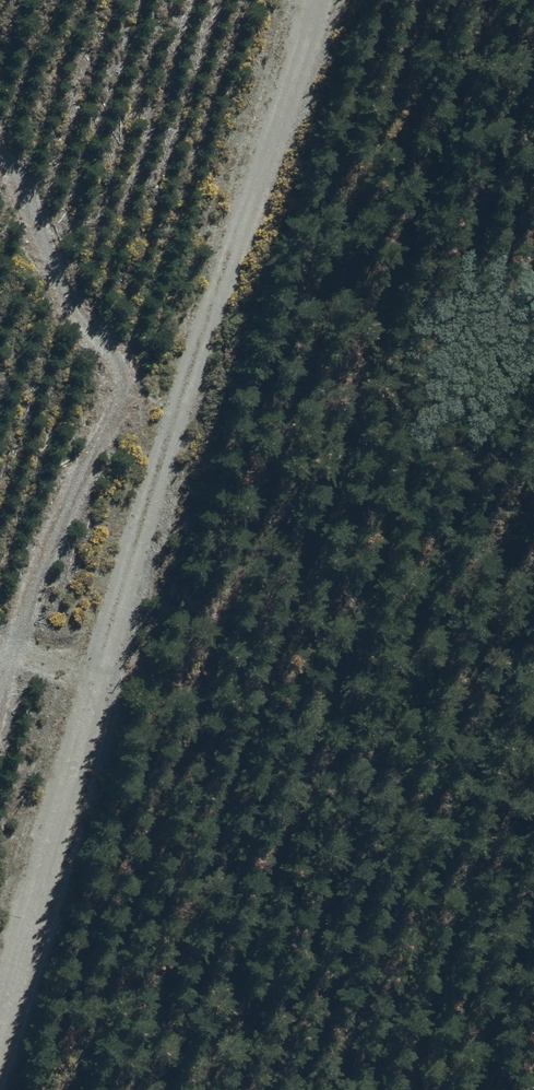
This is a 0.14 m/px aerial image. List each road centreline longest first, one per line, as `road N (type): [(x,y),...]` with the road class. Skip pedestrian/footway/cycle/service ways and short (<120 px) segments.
road 1 (track): [(0,1016),(323,0)]
road 2 (track): [(0,709),(23,619),(120,401),(123,374),(82,316),(18,174),(0,154)]

